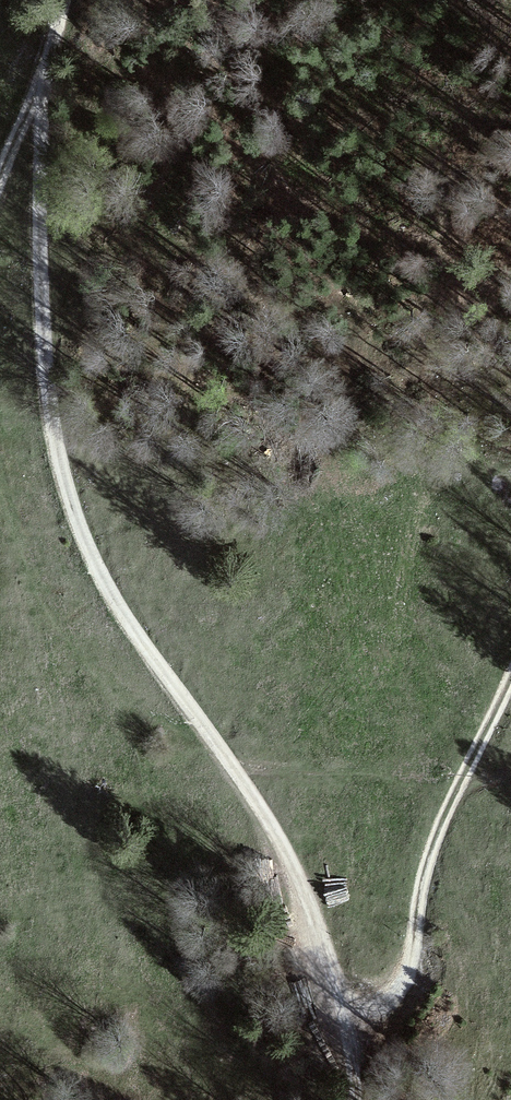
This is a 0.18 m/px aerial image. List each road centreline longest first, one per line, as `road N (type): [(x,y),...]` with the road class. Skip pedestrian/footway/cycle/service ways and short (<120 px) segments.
road 1 (track): [(40,97),(46,352),(83,520),(102,579),(287,841),(325,937),(350,1099)]
road 2 (track): [(510,699),(452,825),(428,896),(421,966),(404,1005),(380,1019),(343,1018)]

